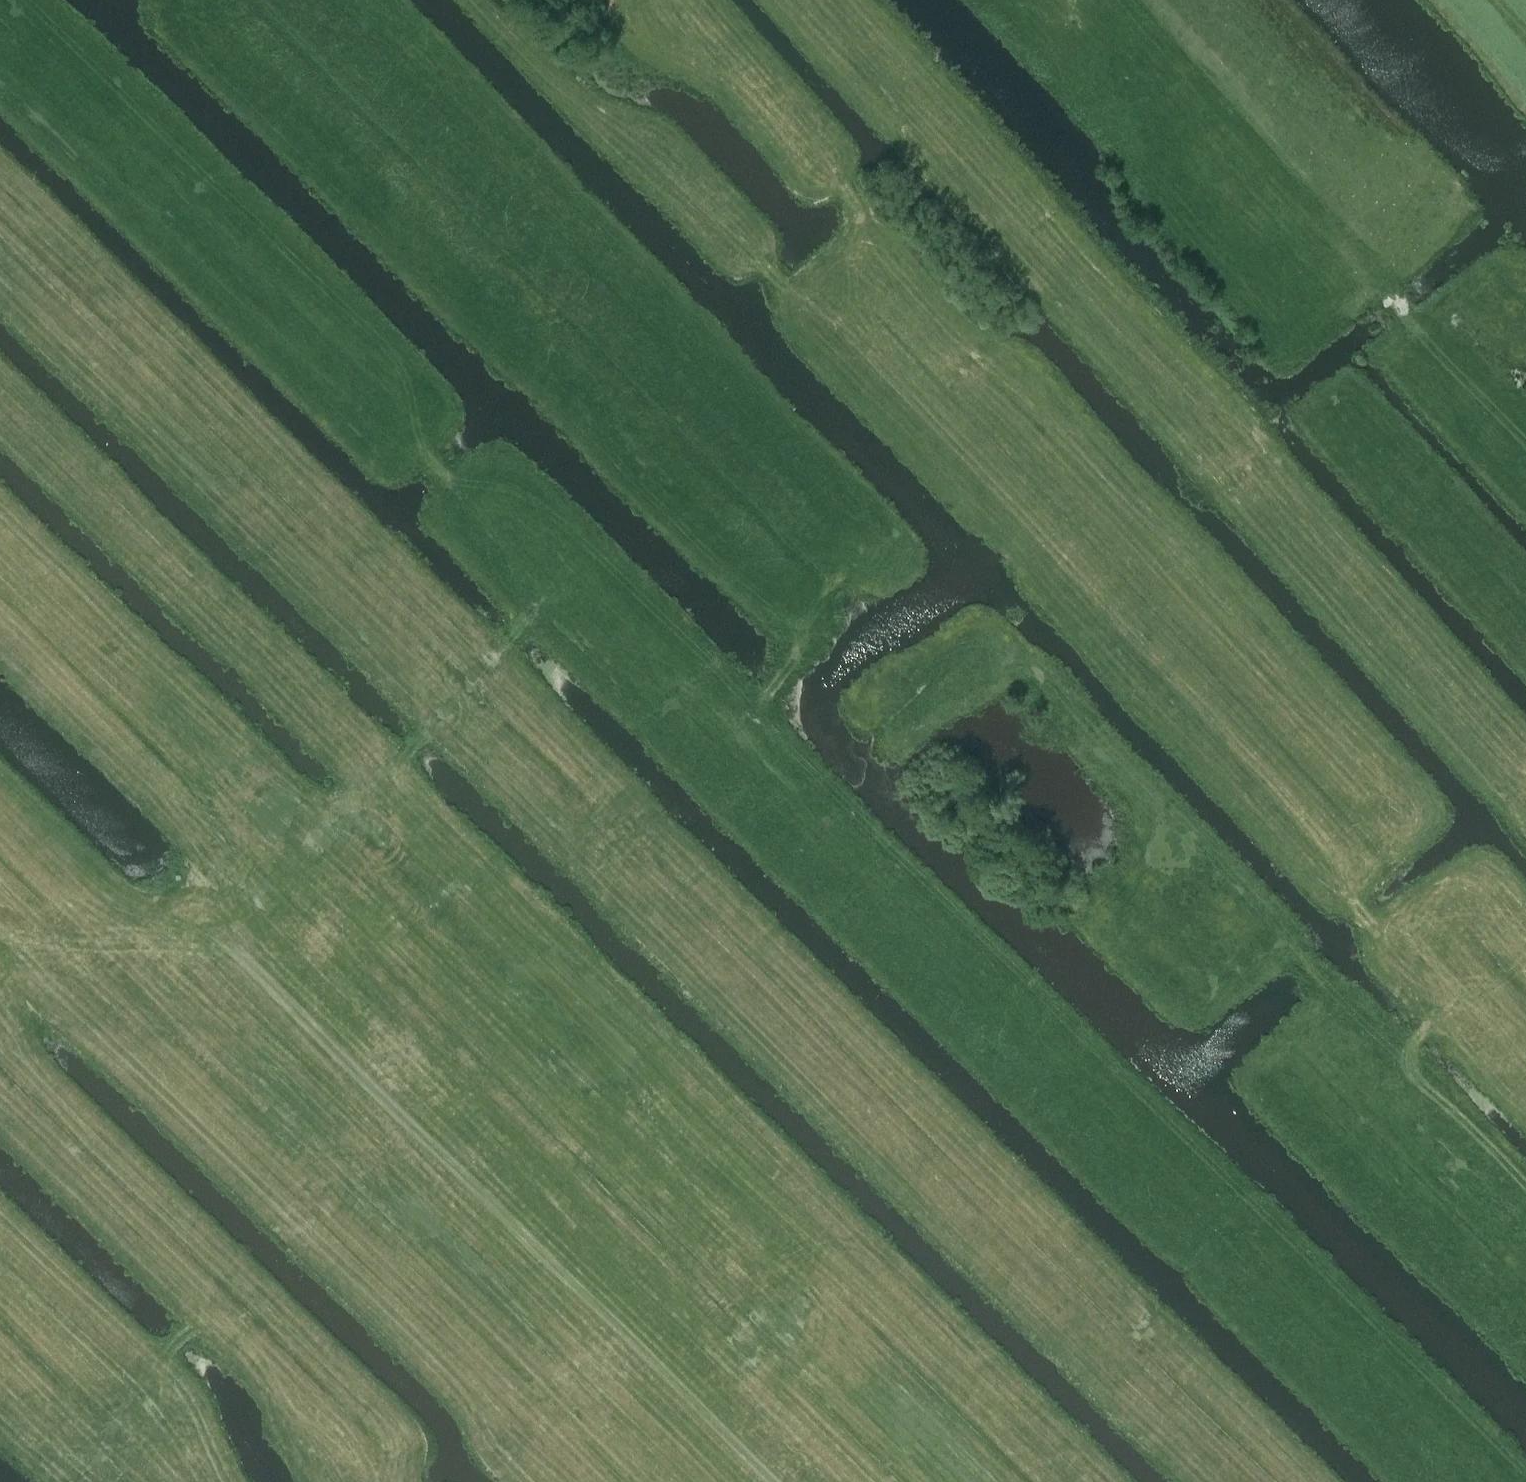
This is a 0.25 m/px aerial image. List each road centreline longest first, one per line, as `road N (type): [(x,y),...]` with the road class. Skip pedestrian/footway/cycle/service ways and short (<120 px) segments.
road 1 (track): [(1525,1468),(756,710),(796,657)]
road 2 (track): [(770,1481),(241,958)]

